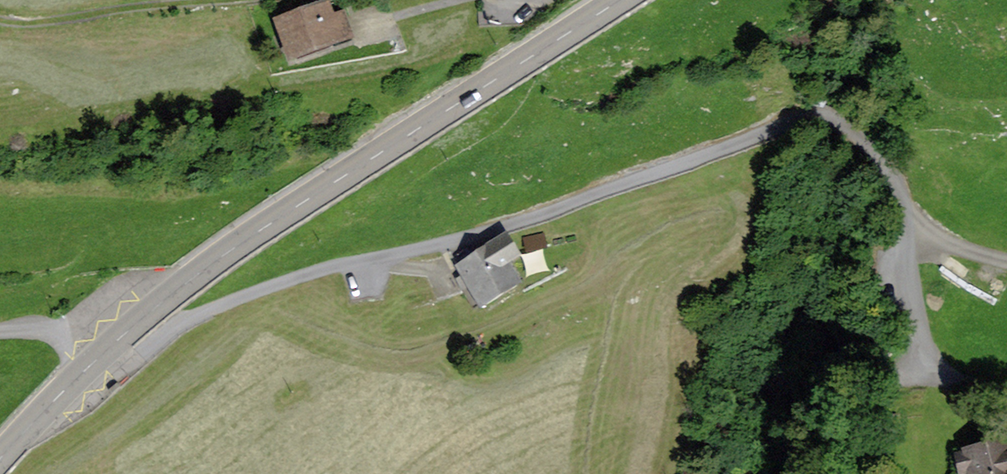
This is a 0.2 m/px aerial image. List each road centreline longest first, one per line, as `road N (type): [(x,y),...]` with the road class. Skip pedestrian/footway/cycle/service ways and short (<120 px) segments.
road 1 (secondary): [(0,457),(168,291),(620,0)]
road 2 (track): [(0,17),(25,25),(180,0)]

